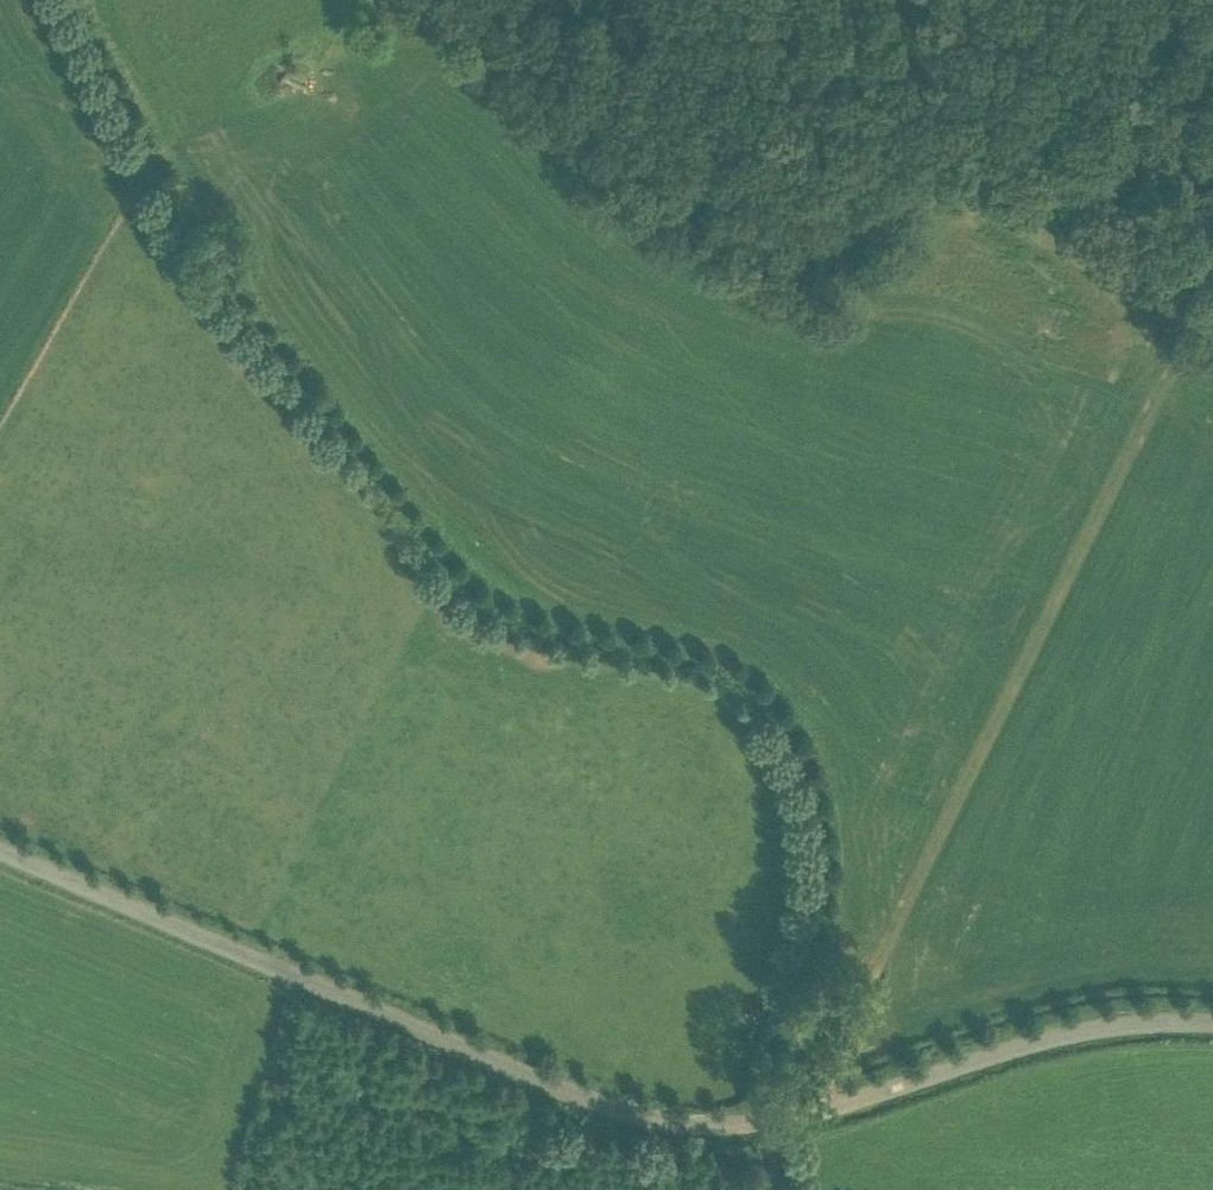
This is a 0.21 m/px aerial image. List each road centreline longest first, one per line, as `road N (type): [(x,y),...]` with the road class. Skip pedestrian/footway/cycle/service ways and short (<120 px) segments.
road 1 (unclassified): [(1212,1022),(1126,1019),(827,1107),(692,1127),(627,1116),(0,855)]

